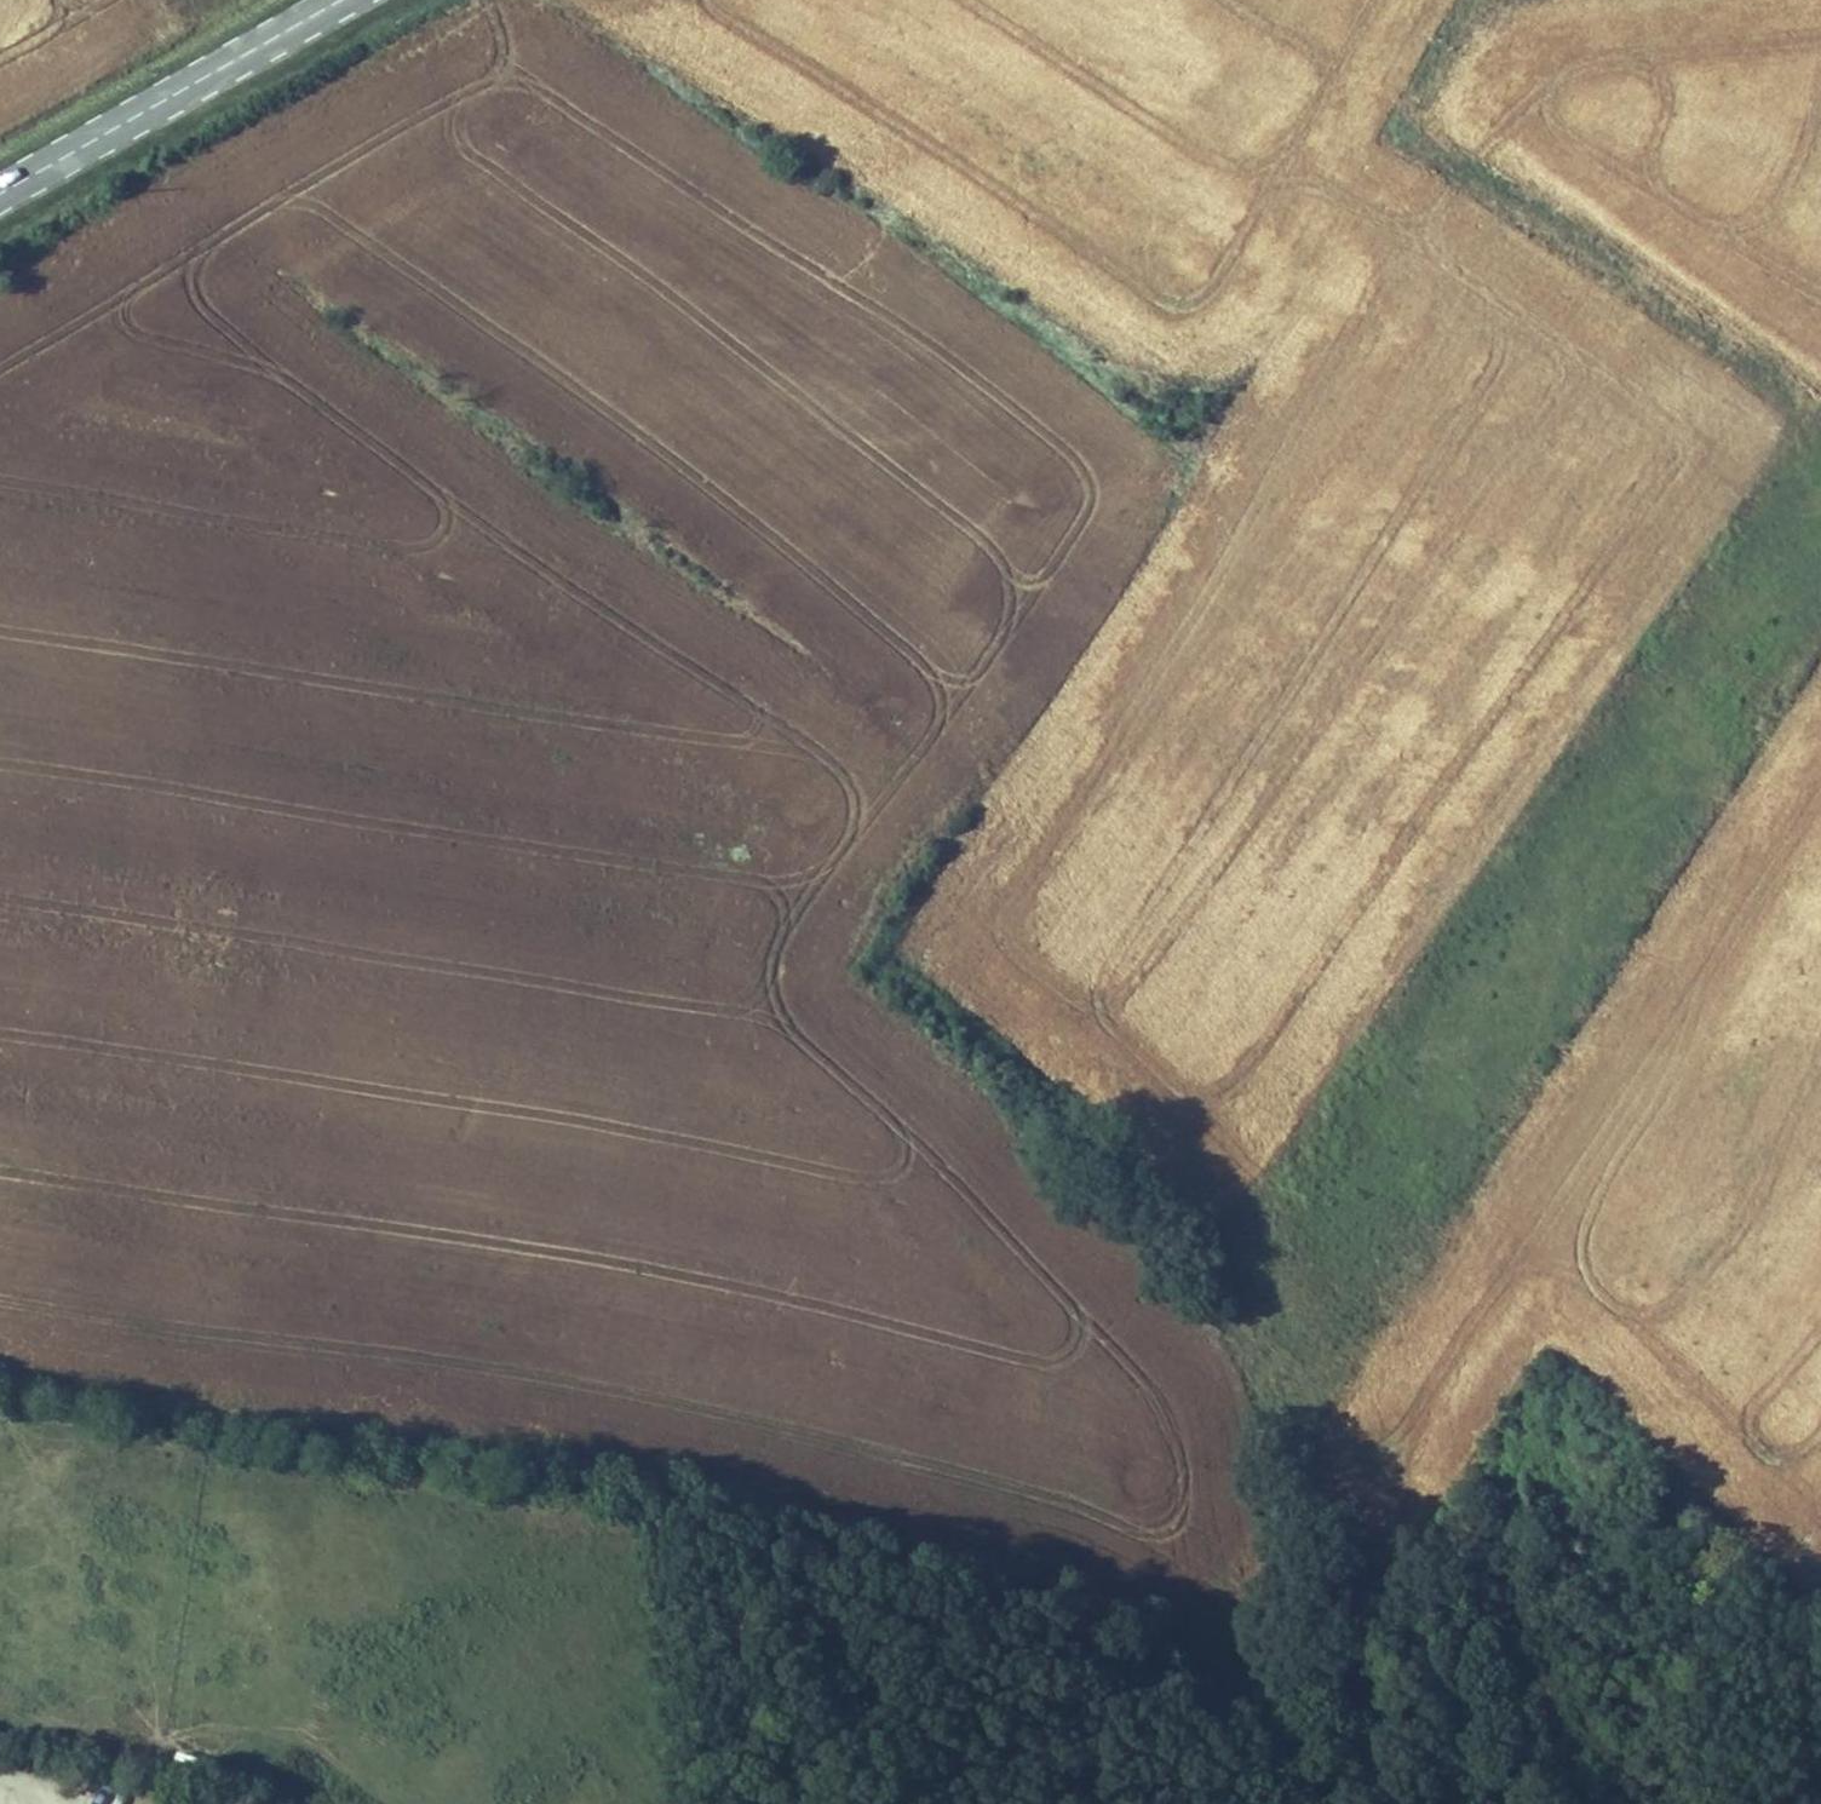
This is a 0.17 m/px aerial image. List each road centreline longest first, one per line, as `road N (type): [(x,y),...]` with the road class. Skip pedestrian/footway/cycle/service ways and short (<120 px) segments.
road 1 (tertiary): [(0,196),(343,0)]

